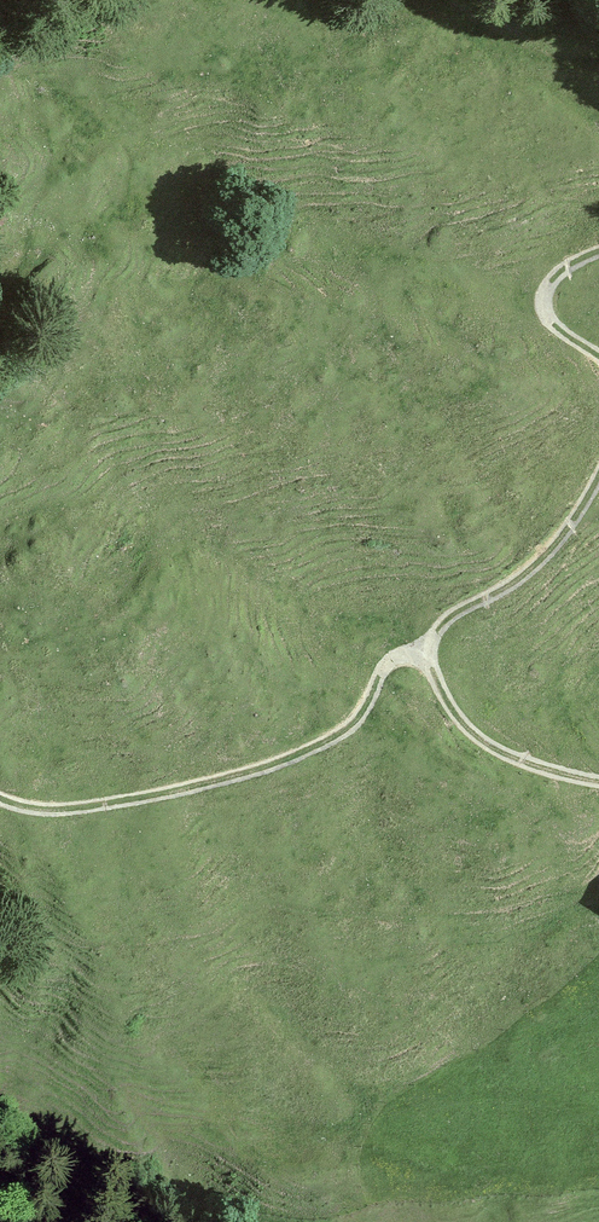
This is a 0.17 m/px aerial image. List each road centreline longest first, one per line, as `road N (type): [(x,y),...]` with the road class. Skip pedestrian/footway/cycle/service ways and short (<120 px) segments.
road 1 (track): [(418,654),(393,660),(342,733),(297,755),(191,791),(51,815),(0,804)]
road 2 (track): [(418,654),(441,625),(522,579),(569,518),(598,460)]
road 3 (track): [(598,783),(519,767),(475,741),(418,654)]
road 4 (track): [(598,361),(551,326),(544,307),(548,288),(565,270),(598,256)]

